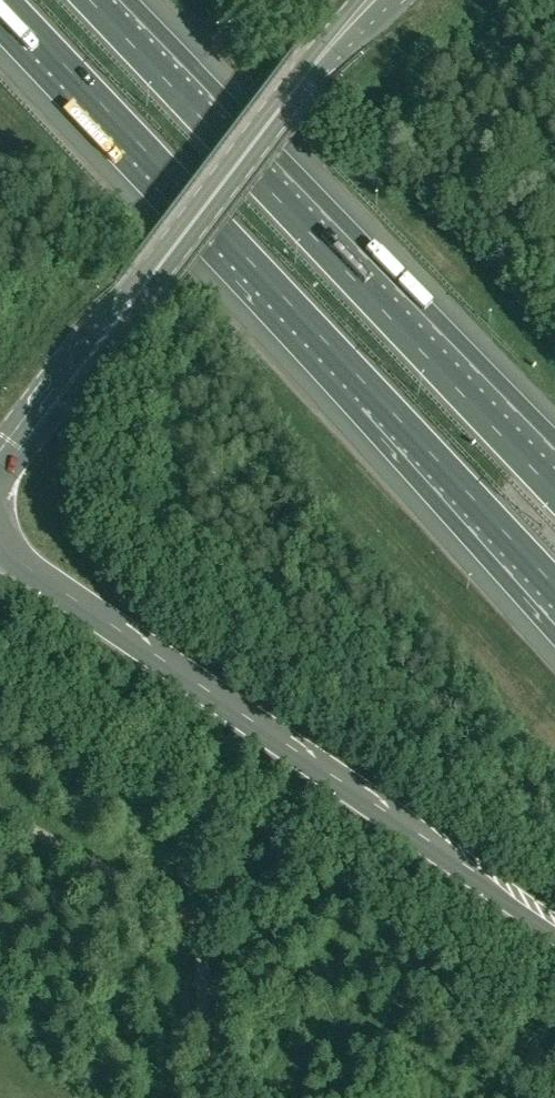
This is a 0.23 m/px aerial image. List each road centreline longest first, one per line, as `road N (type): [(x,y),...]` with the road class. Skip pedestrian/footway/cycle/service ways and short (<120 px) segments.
road 1 (motorway): [(1,0),(554,588)]
road 2 (motorway): [(0,553),(554,932)]
road 3 (motorway): [(554,487),(103,0)]
road 4 (secondary): [(132,300),(312,67)]
road 5 (secondary): [(132,300),(0,476)]
road 6 (track): [(202,967),(208,1097)]

